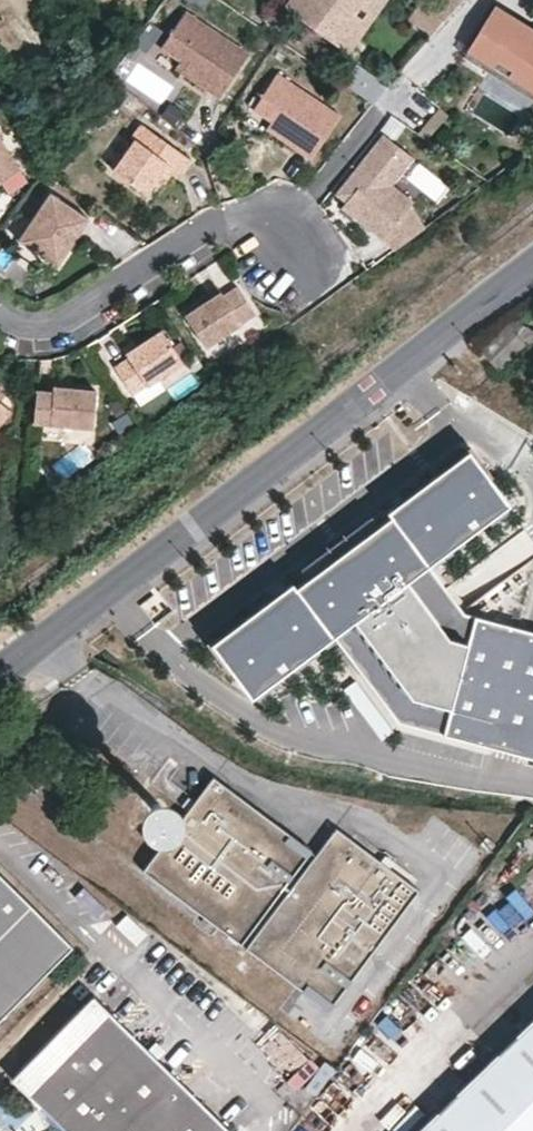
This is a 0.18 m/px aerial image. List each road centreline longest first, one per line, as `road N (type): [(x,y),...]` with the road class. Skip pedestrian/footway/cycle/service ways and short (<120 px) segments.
road 1 (residential): [(0,661),(532,269)]
road 2 (residential): [(286,242),(254,219),(227,224),(46,325),(22,327),(0,316)]

